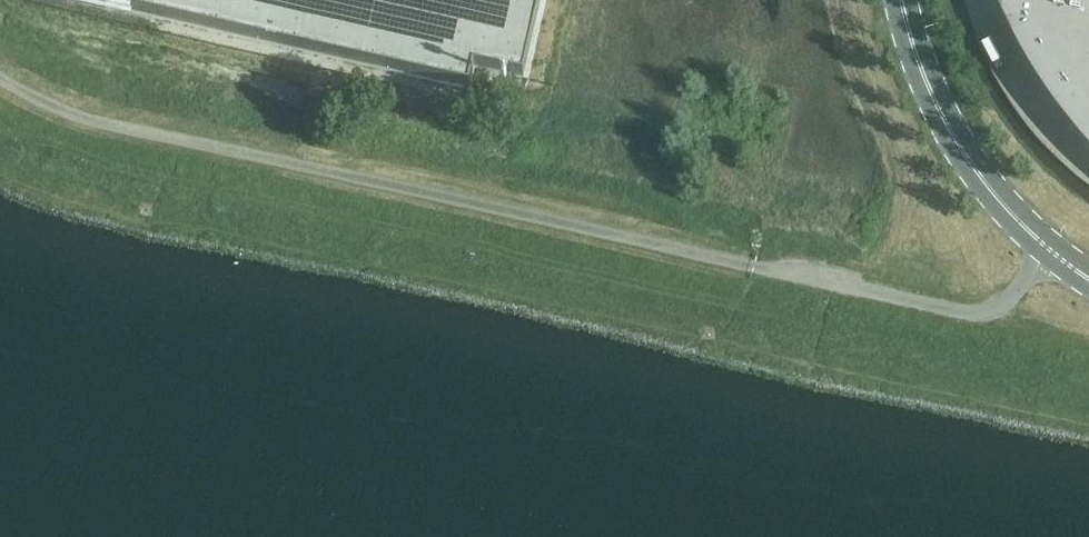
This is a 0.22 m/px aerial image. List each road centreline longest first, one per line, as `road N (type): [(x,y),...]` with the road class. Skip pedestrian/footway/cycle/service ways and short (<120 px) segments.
road 1 (unclassified): [(1050,249),(1013,302),(947,308),(116,123),(0,71)]
road 2 (primary): [(1050,249),(988,187),(944,120),(904,0)]

